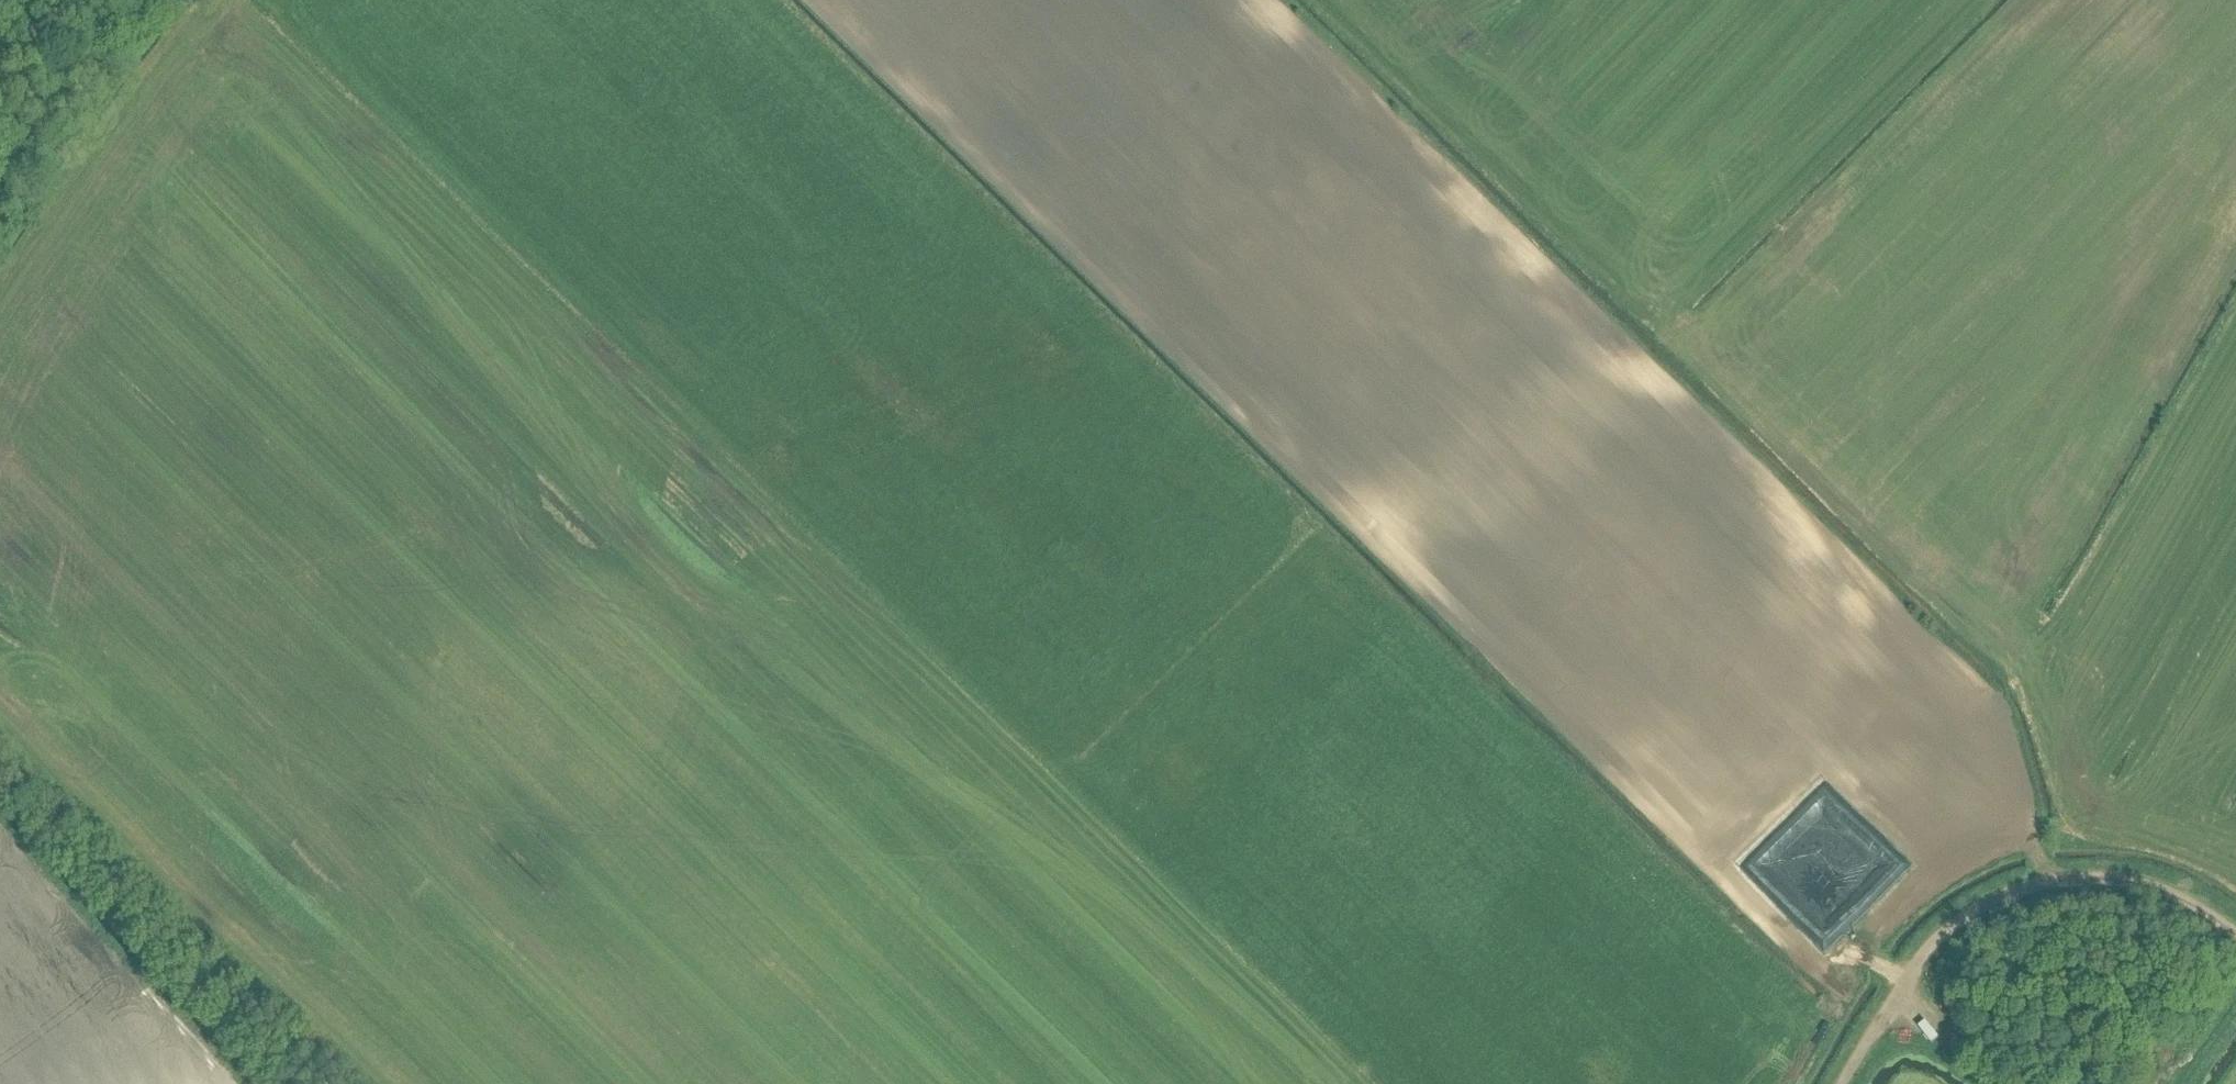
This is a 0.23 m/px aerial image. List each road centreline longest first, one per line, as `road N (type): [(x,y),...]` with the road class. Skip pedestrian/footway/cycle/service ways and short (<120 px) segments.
road 1 (unclassified): [(2235,934),(2146,882),(2084,877),(2034,886),(1975,910),(1938,940),(1843,1083)]

